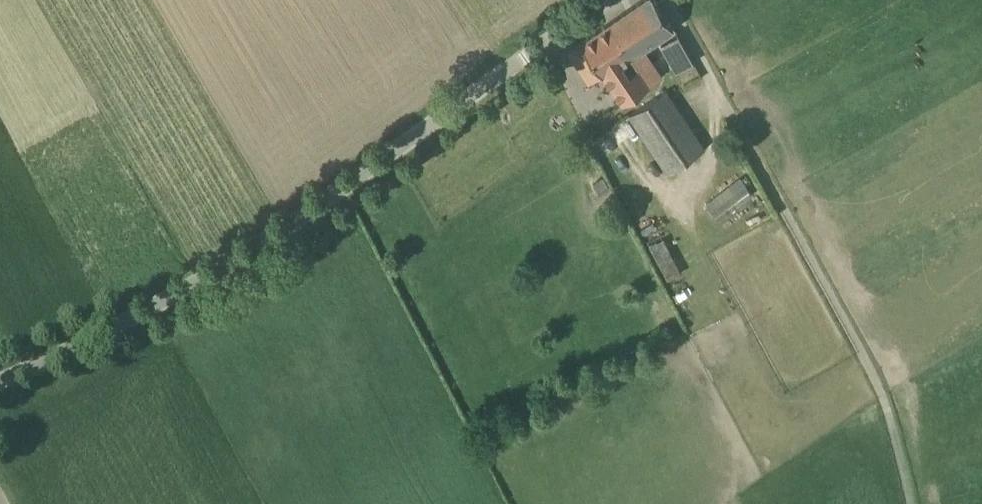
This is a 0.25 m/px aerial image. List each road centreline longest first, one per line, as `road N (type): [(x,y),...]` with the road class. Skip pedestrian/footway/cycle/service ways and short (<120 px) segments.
road 1 (residential): [(0,383),(247,254),(609,0)]

